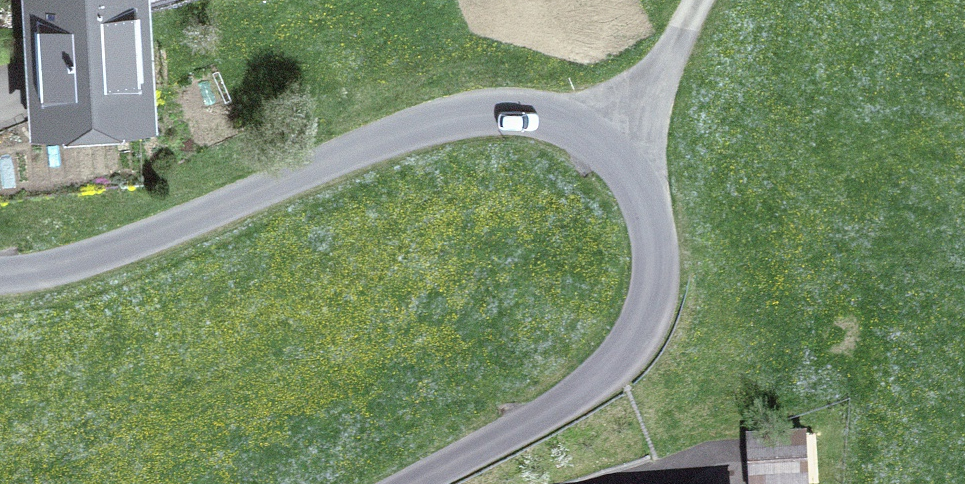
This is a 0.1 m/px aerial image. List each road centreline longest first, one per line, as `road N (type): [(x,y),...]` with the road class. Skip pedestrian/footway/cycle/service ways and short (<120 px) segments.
road 1 (unclassified): [(0,267),(68,256),(443,111),(555,110),(595,121),(644,166),(661,254),(655,305),(627,353),(580,395),(414,483)]
road 2 (track): [(621,138),(702,0)]

